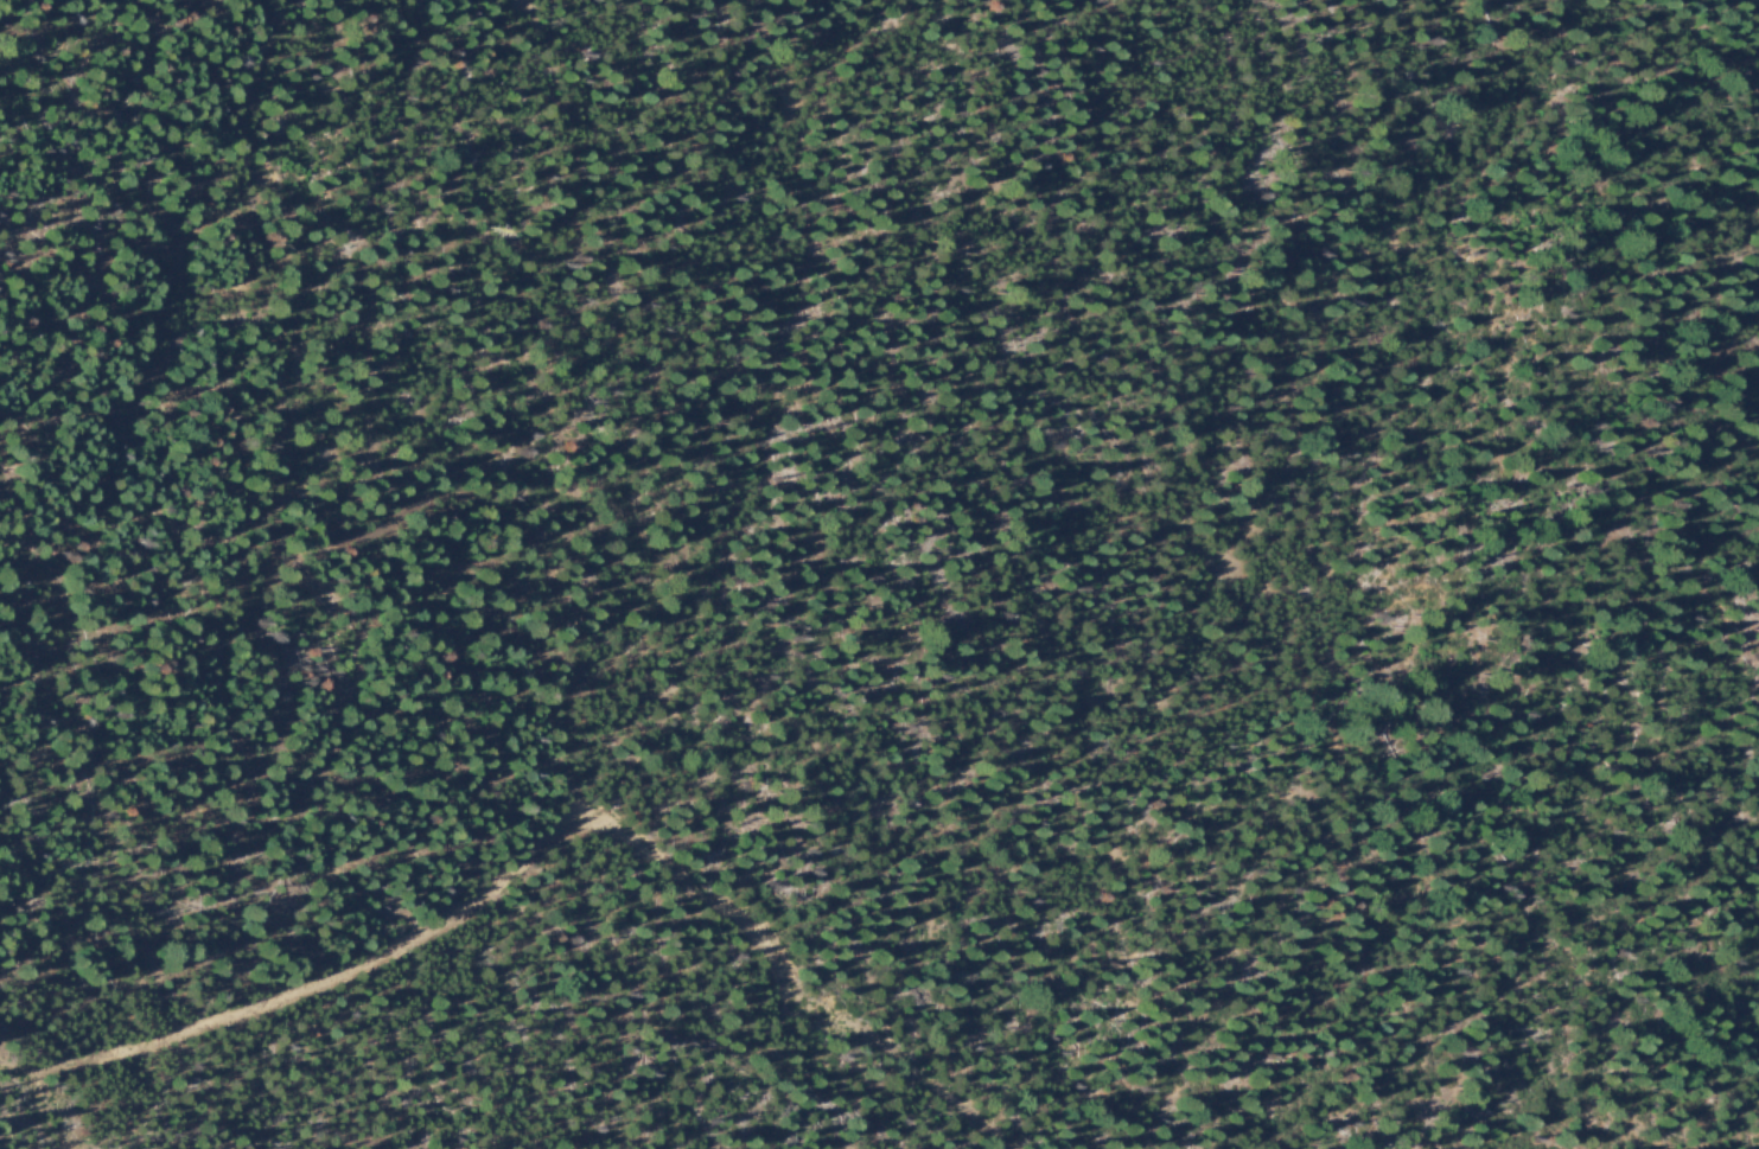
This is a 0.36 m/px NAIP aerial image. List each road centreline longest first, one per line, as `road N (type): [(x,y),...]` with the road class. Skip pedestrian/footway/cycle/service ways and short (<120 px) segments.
road 1 (track): [(611,842),(667,808),(729,800),(869,842),(967,821),(1051,751),(1211,688),(1275,596),(1365,337),(1428,218),(1532,134),(1680,57),(1730,0)]
road 2 (track): [(938,1148),(611,842),(541,849),(191,1032),(149,1081)]

